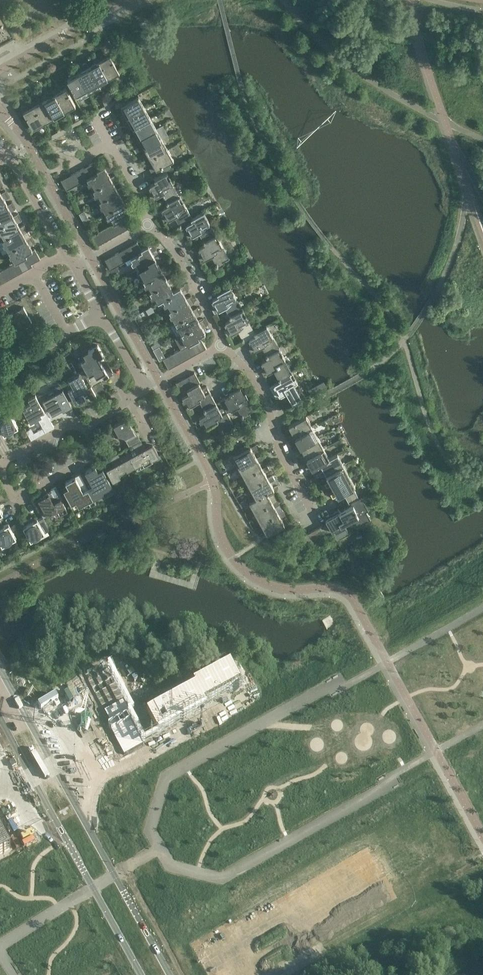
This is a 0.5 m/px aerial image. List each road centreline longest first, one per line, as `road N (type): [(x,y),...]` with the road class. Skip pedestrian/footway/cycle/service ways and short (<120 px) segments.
road 1 (motorway): [(482,641),(0,919)]
road 2 (motorway): [(0,967),(482,689)]
road 3 (motorway): [(0,946),(482,668)]
road 4 (motorway): [(482,617),(0,892)]
road 5 (motorway): [(482,604),(0,879)]
road 6 (motorway): [(35,974),(482,717)]
road 7 (motorway): [(56,974),(482,730)]
road 8 (tertiary): [(169,974),(53,764)]
road 9 (residential): [(84,427),(94,445),(85,462),(31,492),(8,486),(5,462),(79,426)]
road 10 (tertiary): [(32,775),(142,974)]
road 11 (residential): [(314,513),(281,455),(255,381),(221,346)]
road 12 (residential): [(221,346),(179,258),(148,225)]
road 13 (residential): [(68,261),(16,167),(0,161)]

